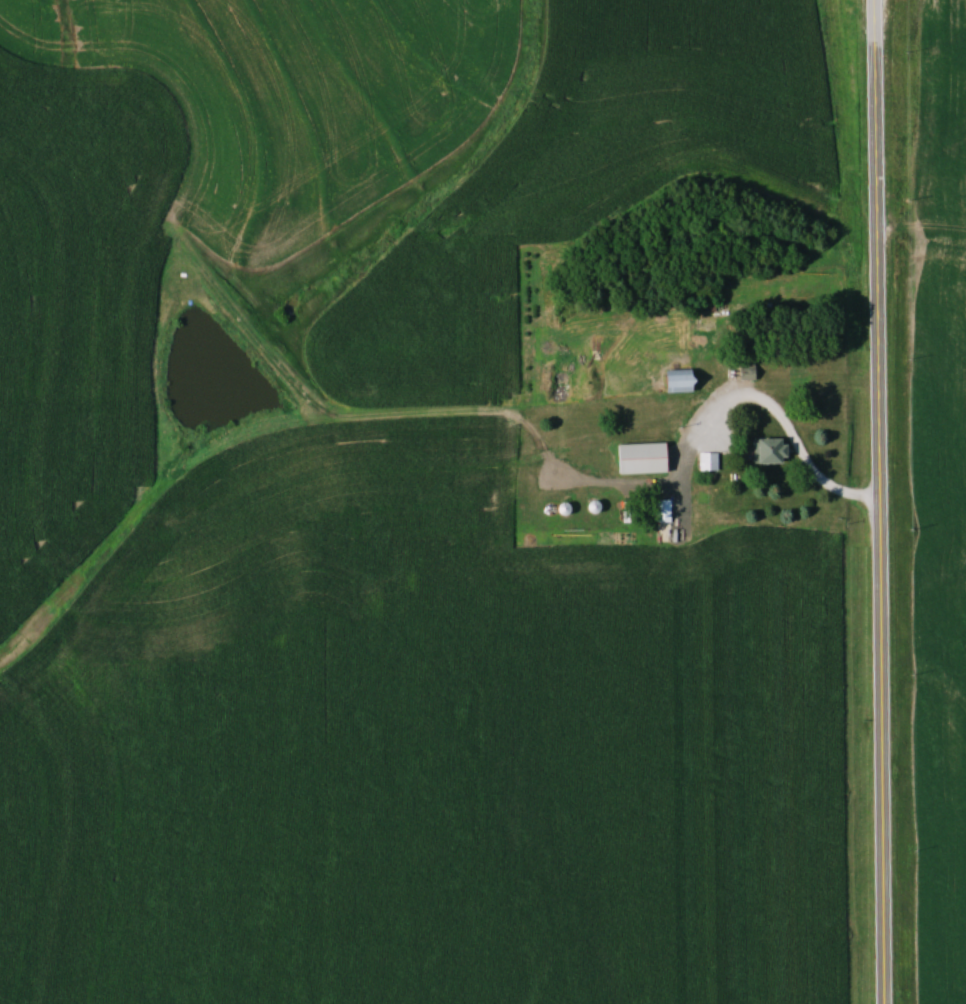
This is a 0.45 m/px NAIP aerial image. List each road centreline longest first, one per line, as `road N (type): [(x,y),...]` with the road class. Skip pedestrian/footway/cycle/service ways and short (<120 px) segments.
road 1 (secondary): [(887,1003),(872,0)]

